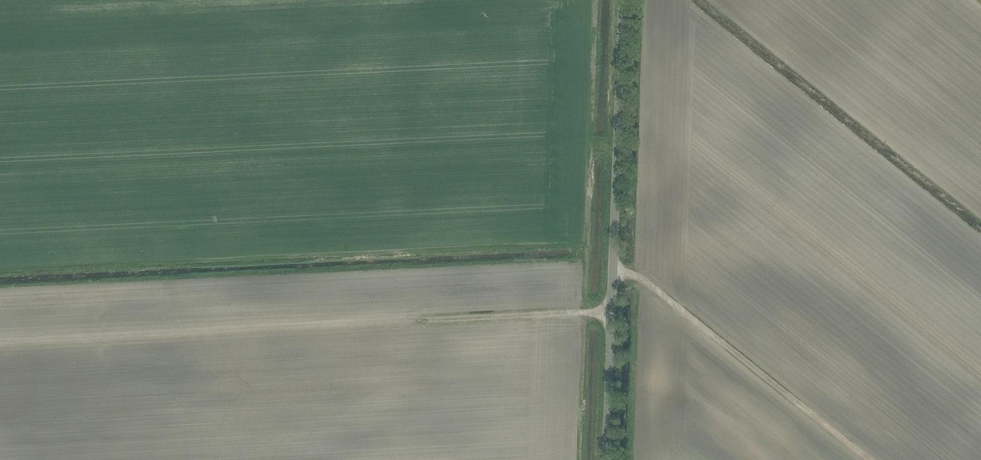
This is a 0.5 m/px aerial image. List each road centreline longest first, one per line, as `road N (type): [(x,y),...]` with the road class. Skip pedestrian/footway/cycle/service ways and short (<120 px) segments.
road 1 (residential): [(607,459),(626,0)]

